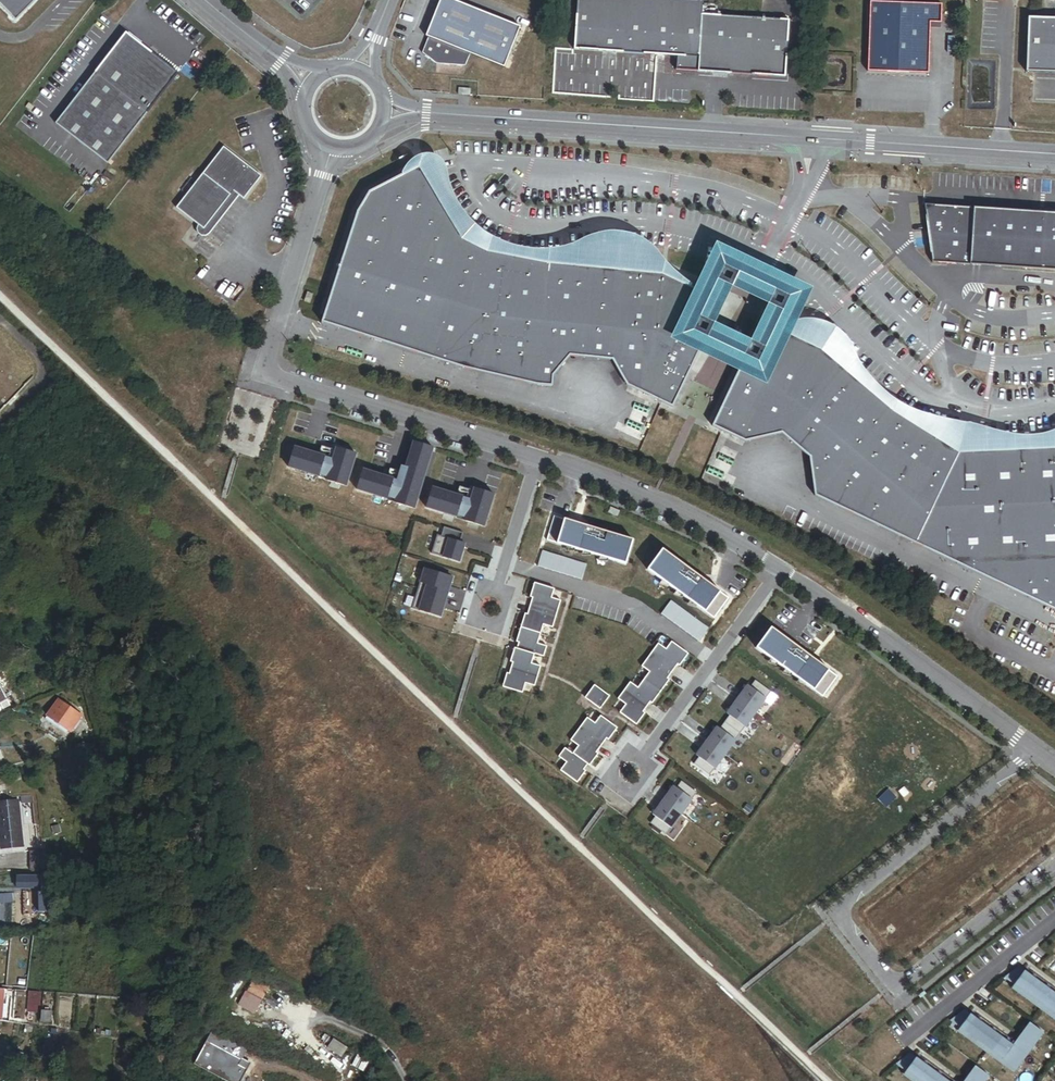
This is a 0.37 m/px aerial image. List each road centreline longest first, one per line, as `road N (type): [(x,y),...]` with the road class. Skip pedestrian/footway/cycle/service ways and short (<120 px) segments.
road 1 (tertiary): [(1054,154),(412,113)]
road 2 (residential): [(1031,754),(836,912),(895,983),(907,983),(1054,863)]
road 3 (residential): [(537,454),(266,372),(334,145)]
road 4 (residential): [(1031,754),(856,614),(773,565)]
road 5 (residential): [(773,565),(664,503),(537,454)]
road 6 (residential): [(504,566),(636,604),(707,654)]
road 7 (residential): [(707,654),(642,759)]

